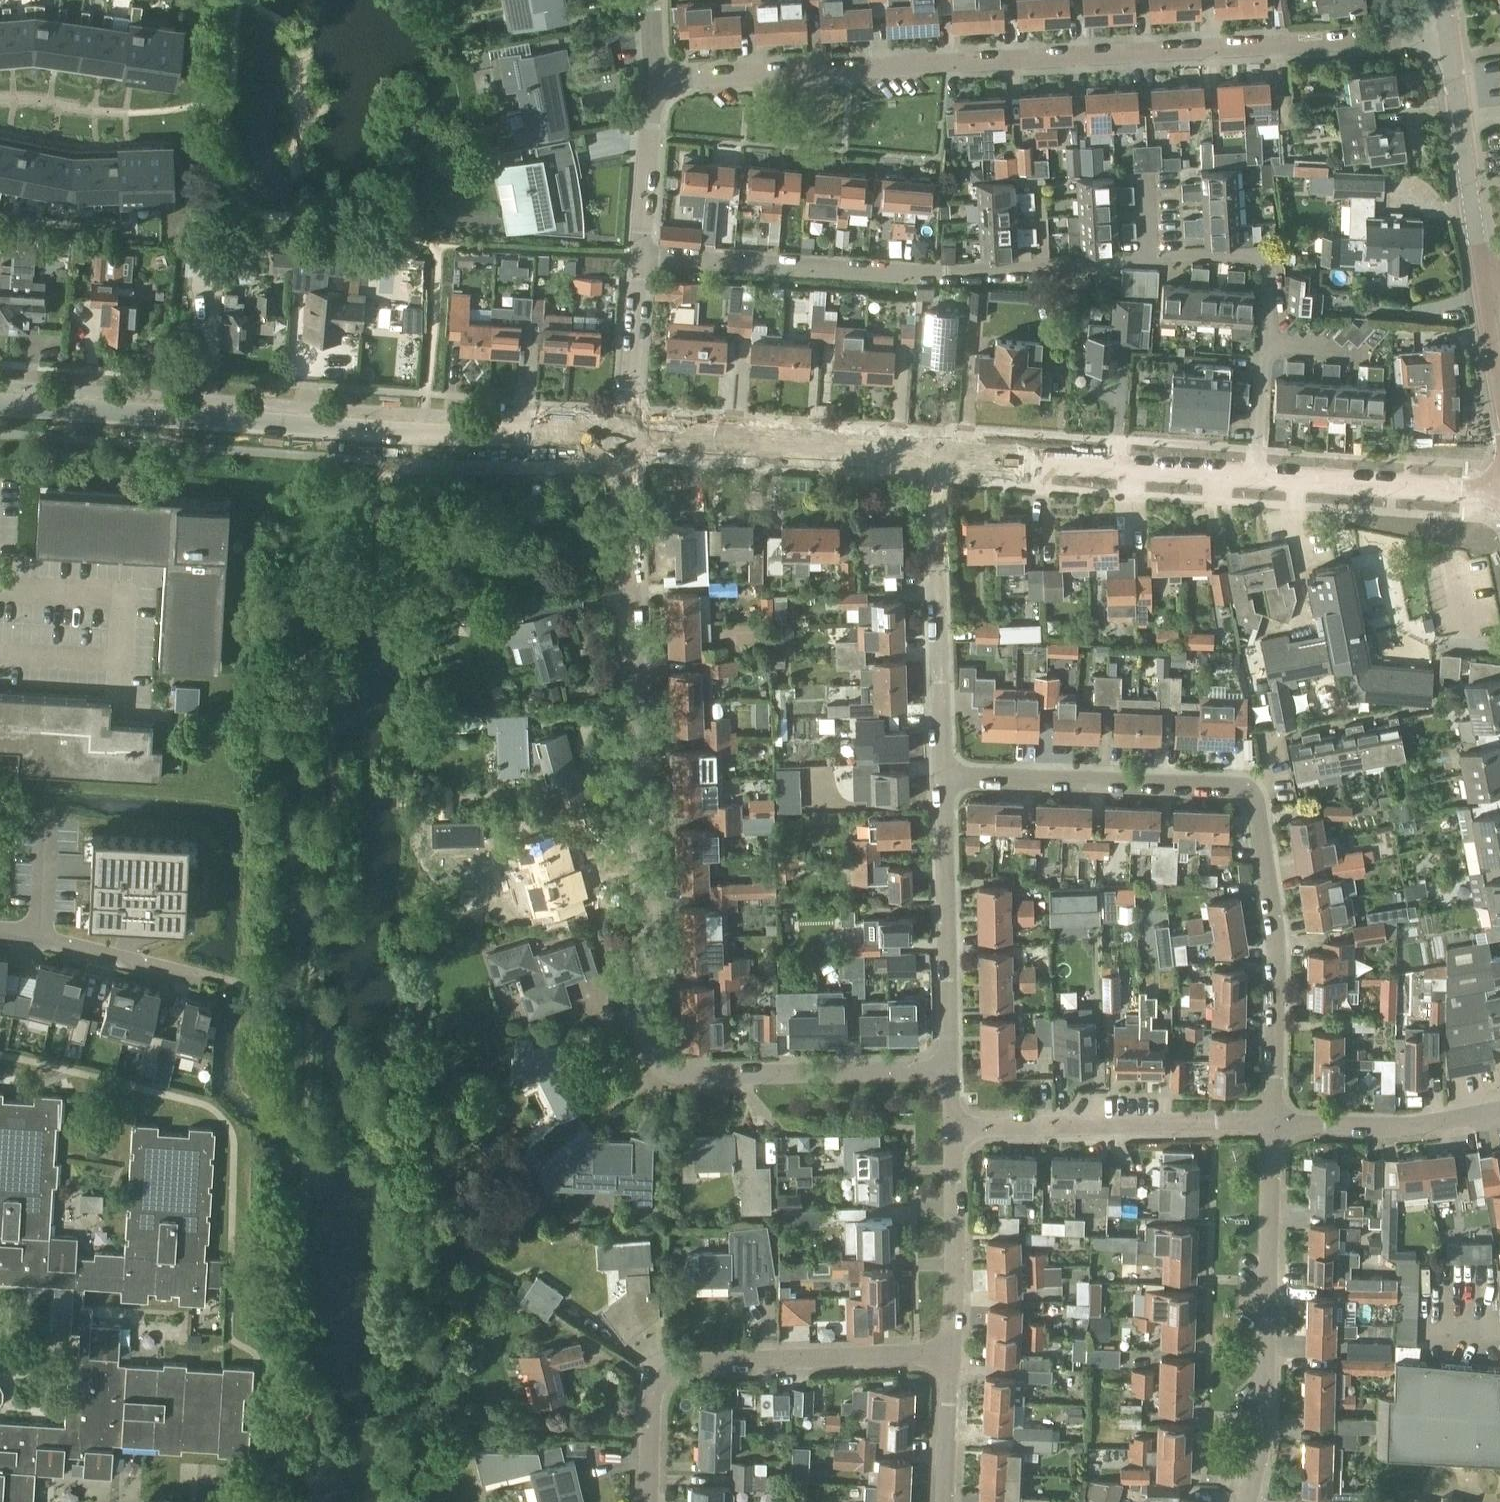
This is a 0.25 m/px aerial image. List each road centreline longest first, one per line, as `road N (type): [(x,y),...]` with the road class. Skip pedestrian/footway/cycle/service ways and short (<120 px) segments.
road 1 (residential): [(951,1069),(679,1077),(652,1064),(626,435)]
road 2 (residential): [(657,84),(1450,34)]
road 3 (residential): [(1271,1123),(1277,928),(1250,795),(1231,786),(944,776)]
road 4 (tertiary): [(0,403),(412,432),(626,435)]
road 5 (residential): [(1150,258),(910,275),(641,255)]
road 6 (residential): [(649,1501),(652,1399),(664,1375),(695,1362),(952,1352)]
road 7 (residential): [(1246,1501),(1266,1393),(1271,1123)]
road 8 (tertiary): [(1499,381),(1450,34)]
road 9 (tertiary): [(933,454),(1258,476)]
road 10 (residential): [(944,776),(933,454)]
road 11 (residential): [(953,1129),(1271,1123)]
road 12 (tertiary): [(626,435),(933,454)]
road 13 (residential): [(951,1069),(944,776)]
road 14 (tertiary): [(1258,476),(1499,491)]
road 15 (residential): [(1271,1123),(1401,1126),(1499,1111)]
road 16 (residential): [(952,1352),(953,1129)]
road 17 (residential): [(1262,333),(1261,252),(1150,258)]
road 18 (residential): [(626,435),(641,255)]
road 19 (residential): [(641,255),(657,84)]
road 20 (residential): [(51,931),(210,988)]
road 21 (residential): [(945,1501),(952,1352)]
road 22 (residential): [(1258,476),(1262,333)]

